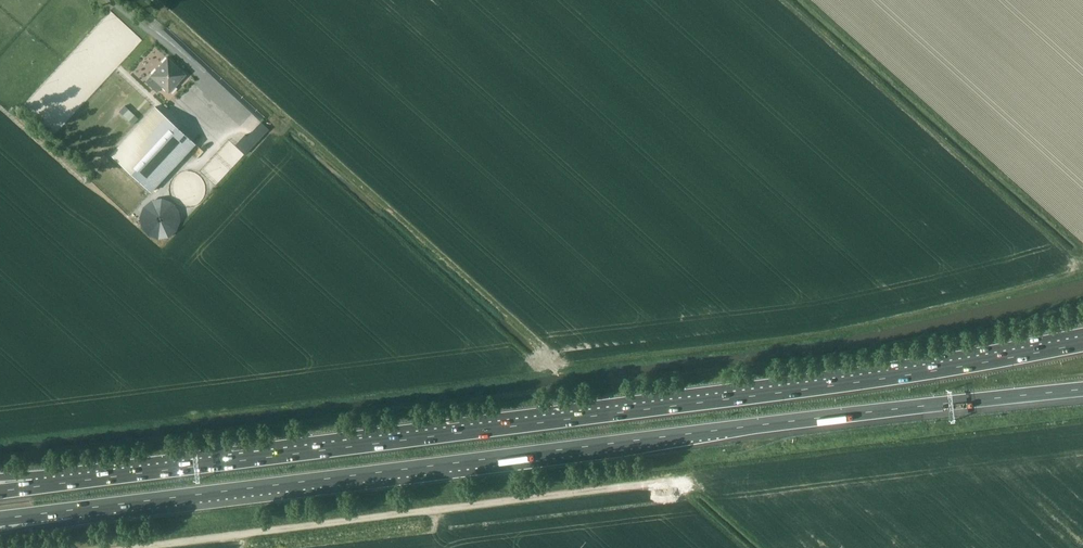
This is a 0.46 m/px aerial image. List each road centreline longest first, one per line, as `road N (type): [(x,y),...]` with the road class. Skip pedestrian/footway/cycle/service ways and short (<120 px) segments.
road 1 (motorway): [(1082,344),(860,383),(35,486)]
road 2 (motorway): [(75,511),(1082,390)]
road 3 (track): [(141,547),(688,480)]

